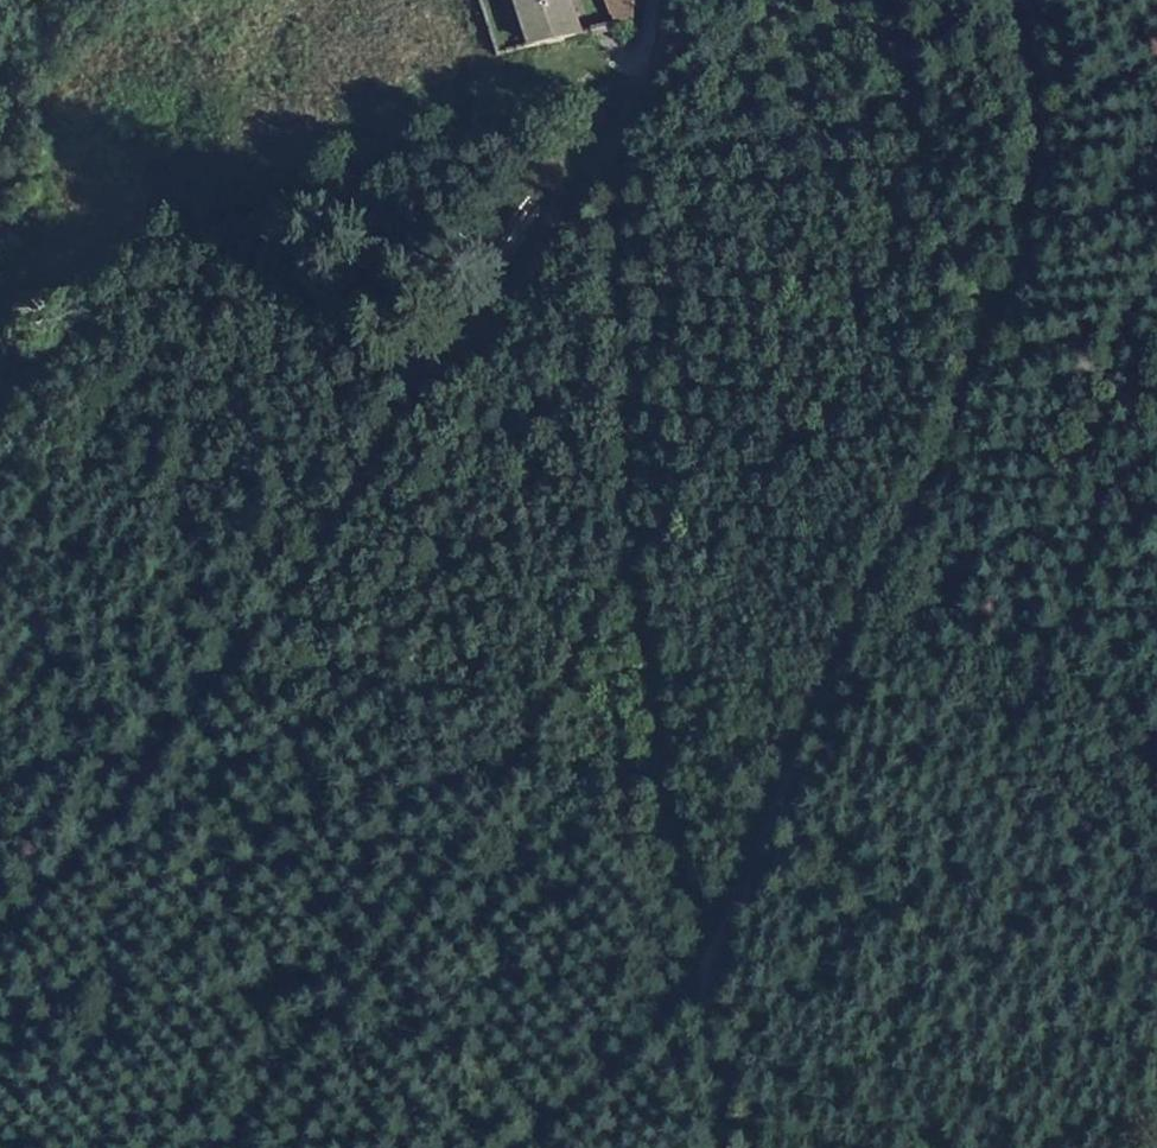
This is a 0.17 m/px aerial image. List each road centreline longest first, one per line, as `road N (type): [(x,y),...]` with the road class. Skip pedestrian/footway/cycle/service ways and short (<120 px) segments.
road 1 (track): [(1019,0),(1031,20),(1039,178),(941,494),(846,655),(714,975),(744,1147)]
road 2 (track): [(511,1147),(714,975),(668,782),(644,545),(624,147),(642,58)]
road 3 (track): [(651,0),(642,58),(426,405),(0,981)]
road 4 (track): [(0,418),(100,314),(266,211),(642,58)]

